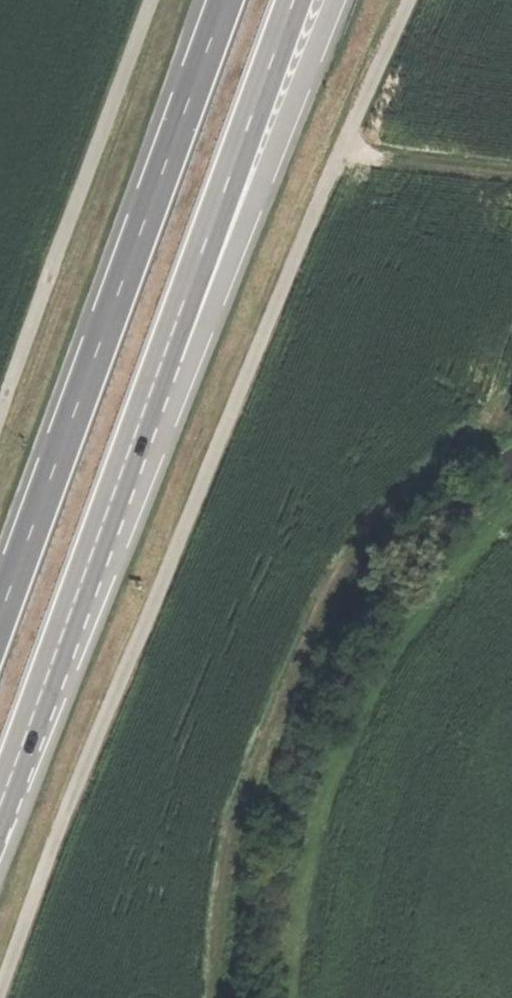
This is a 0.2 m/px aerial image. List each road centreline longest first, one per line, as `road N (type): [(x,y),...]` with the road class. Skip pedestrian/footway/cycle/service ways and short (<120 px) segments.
road 1 (track): [(0,982),(334,163),(410,0)]
road 2 (trunk): [(223,0),(0,609)]
road 3 (trunk): [(138,430),(184,386),(345,0)]
road 4 (trunk): [(138,430),(294,0)]
road 5 (track): [(152,0),(0,425)]
road 6 (trunk): [(0,804),(138,430)]
road 7 (track): [(511,177),(334,163)]

